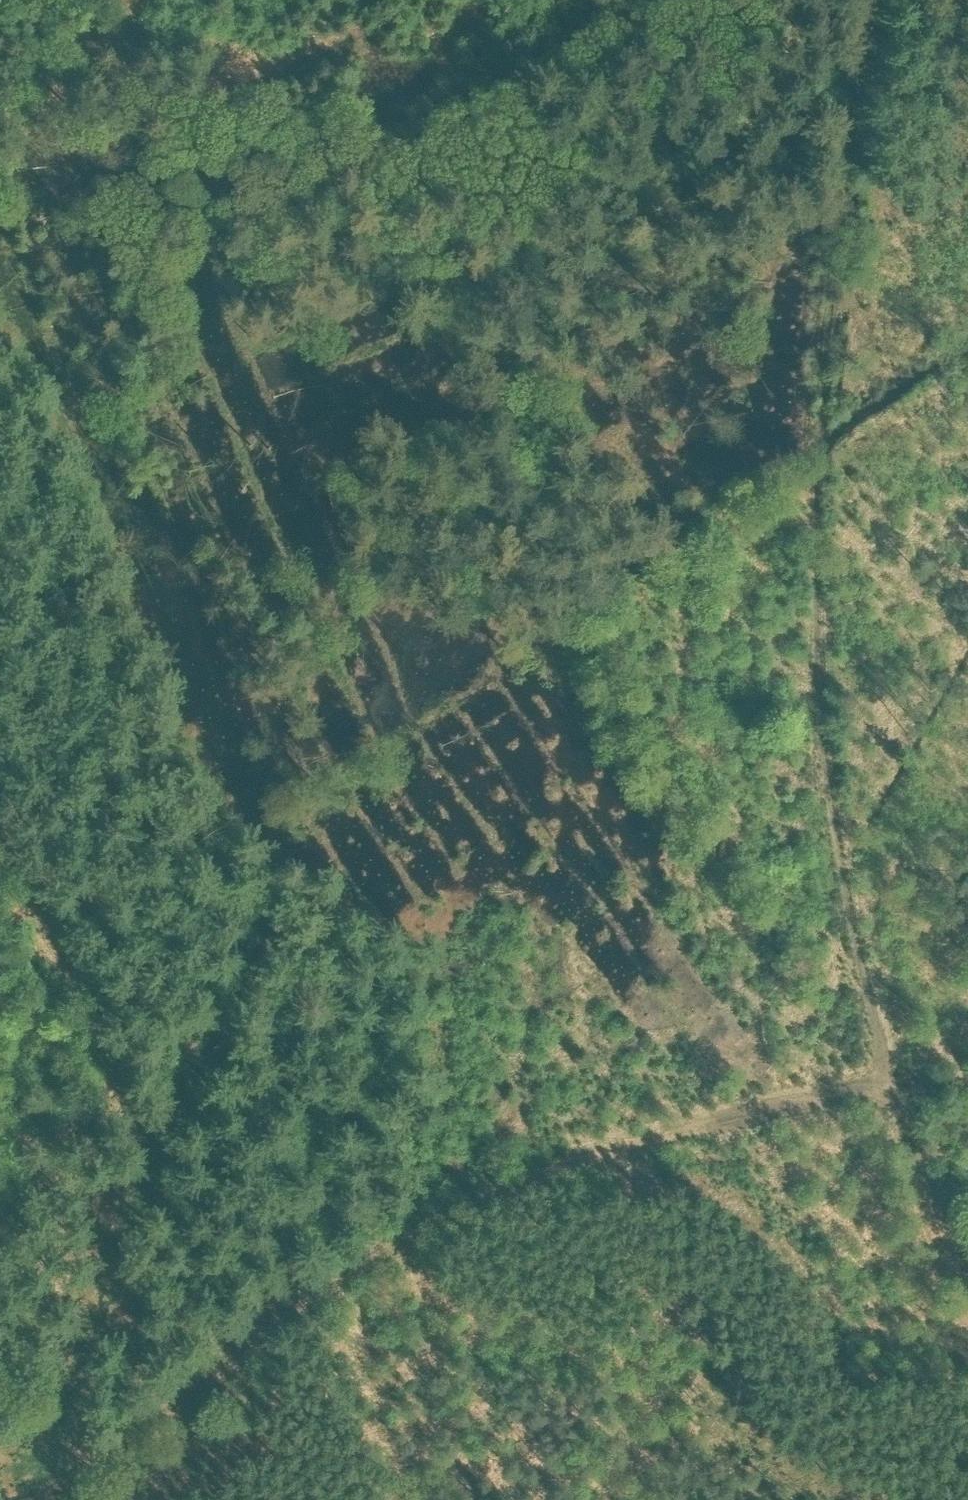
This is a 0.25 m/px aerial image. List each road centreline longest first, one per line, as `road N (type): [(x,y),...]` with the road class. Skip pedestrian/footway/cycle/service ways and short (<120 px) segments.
road 1 (track): [(48,1499),(335,1287),(458,1212),(676,1135),(887,1088),(827,831),(818,731),(817,460),(822,439),(967,338)]
road 2 (track): [(967,1316),(887,1088),(967,1081)]

